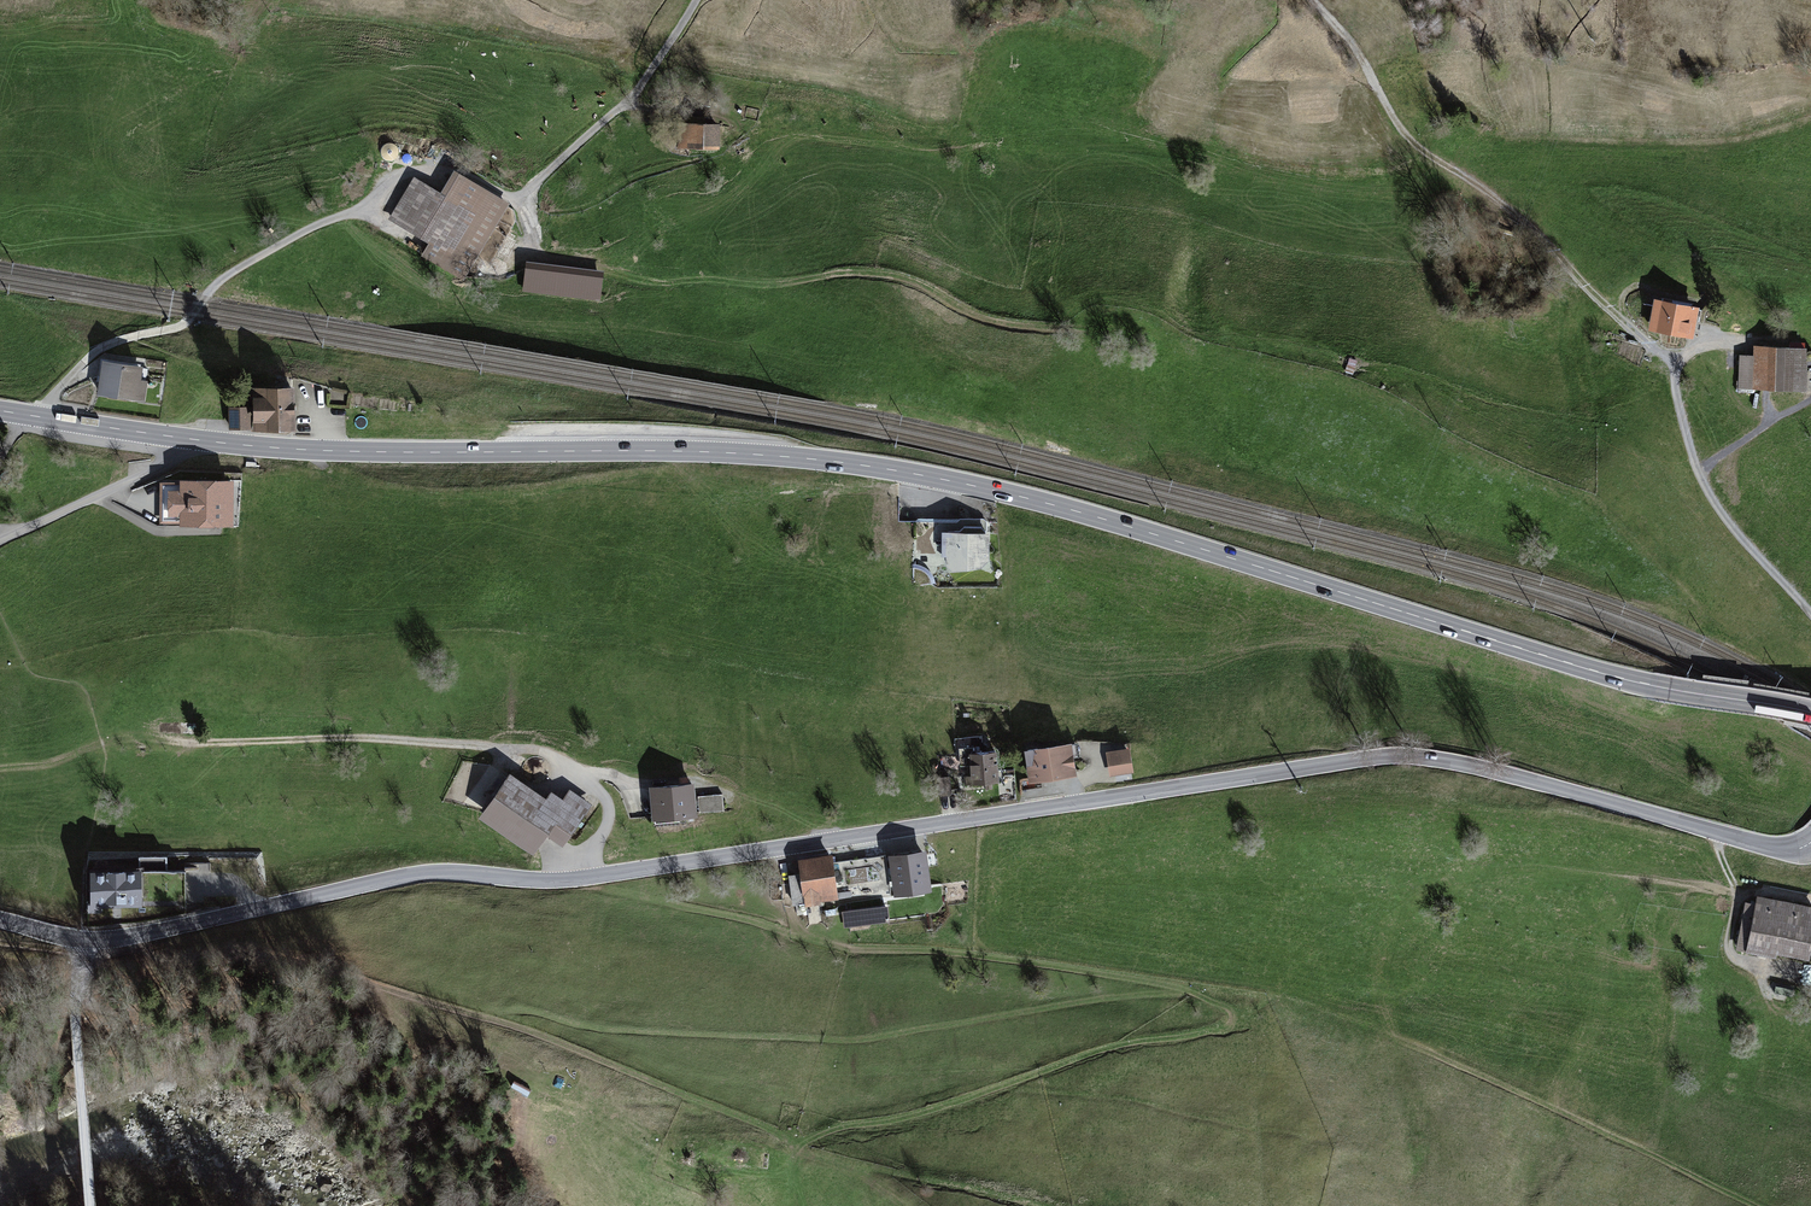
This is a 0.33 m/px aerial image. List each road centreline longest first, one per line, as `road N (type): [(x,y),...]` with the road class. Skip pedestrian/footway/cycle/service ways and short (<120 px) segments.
road 1 (secondary): [(0,412),(270,448),(734,453),(925,476),(1116,522),(1589,669),(1810,713)]
road 2 (tertiary): [(0,925),(83,939),(133,937),(421,875),(563,882),(1406,758),(1503,775),(1758,846),(1810,848)]
road 3 (track): [(0,461),(91,357),(174,330),(220,281),(324,223),(366,210),(399,181),(462,176),(519,199),(638,93),(696,0)]
road 4 (track): [(189,743),(331,739),(546,756),(609,798),(611,813),(604,834),(576,856),(563,882)]
road 5 (track): [(1672,360),(1523,221),(1404,131),(1314,0)]
road 6 (track): [(573,773),(723,813),(800,812),(814,818),(829,843)]
road 7 (track): [(182,439),(167,465),(0,542)]

